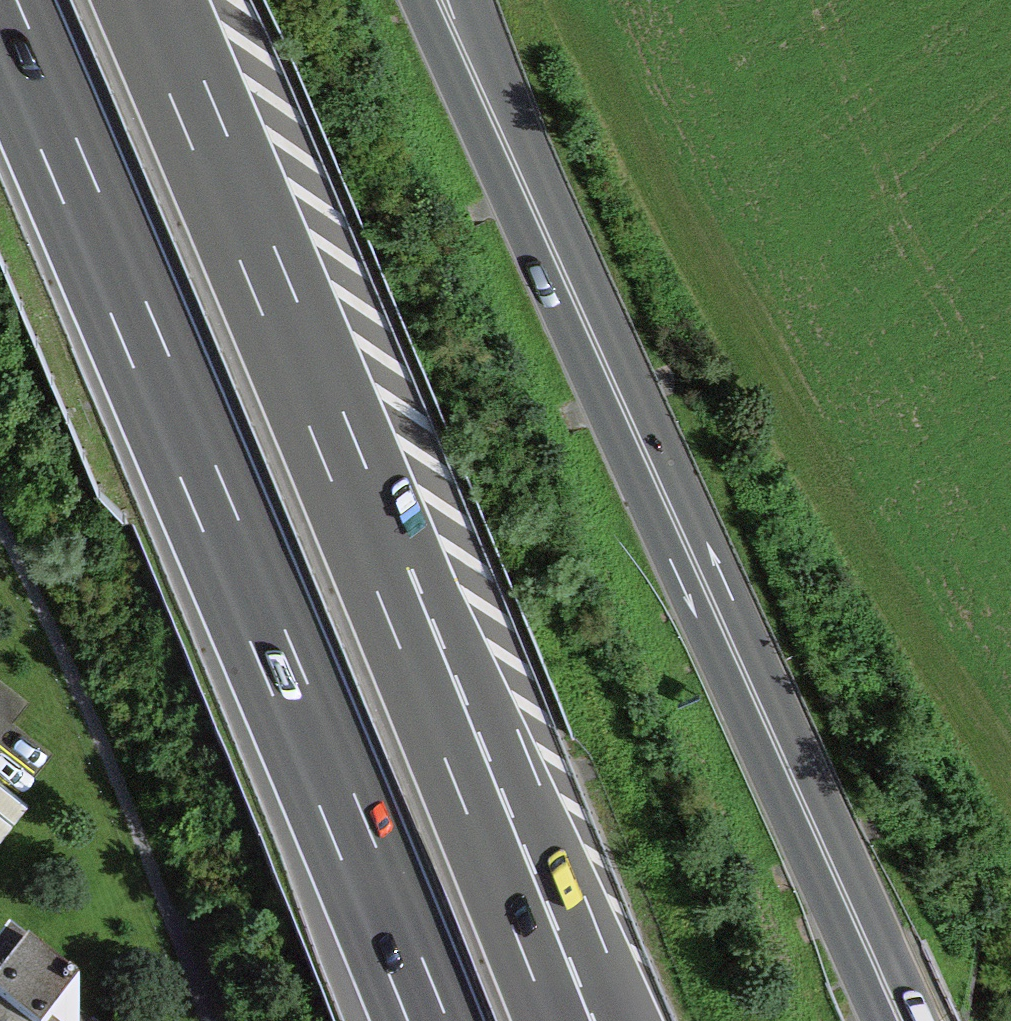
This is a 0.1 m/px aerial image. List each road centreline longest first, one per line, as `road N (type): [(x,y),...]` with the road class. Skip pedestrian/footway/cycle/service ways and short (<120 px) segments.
road 1 (secondary): [(419,0),(879,1020)]
road 2 (secondary): [(924,1020),(467,0)]
road 3 (motorway): [(586,1020),(149,0)]
road 4 (motorway): [(0,3),(428,1020)]

